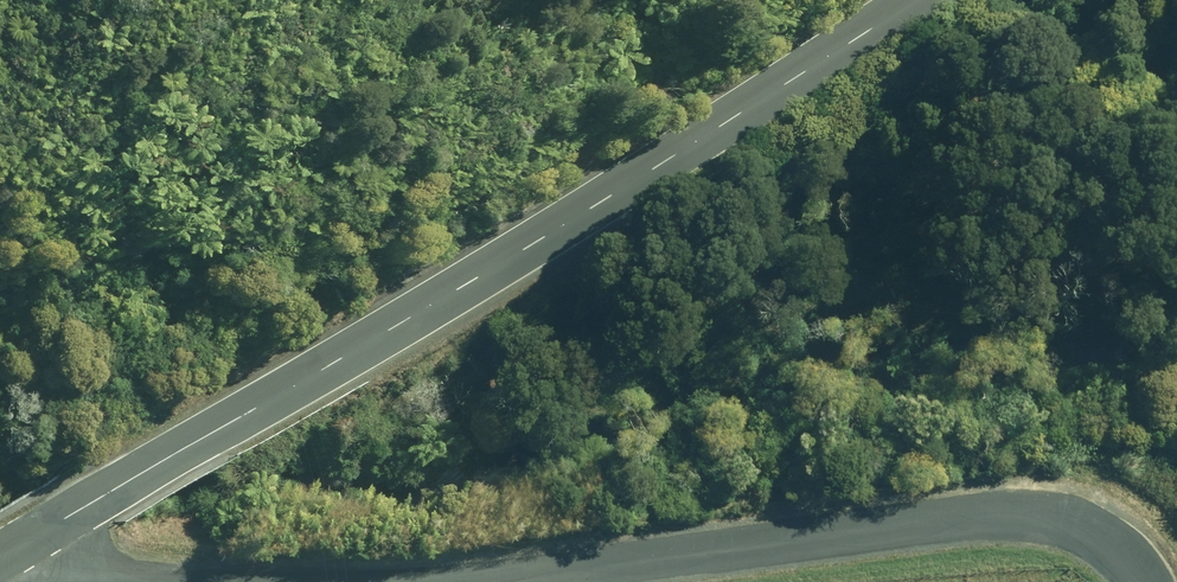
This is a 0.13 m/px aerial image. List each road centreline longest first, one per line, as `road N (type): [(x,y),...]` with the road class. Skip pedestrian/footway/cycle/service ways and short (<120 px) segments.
road 1 (tertiary): [(0,556),(449,296),(917,0)]
road 2 (unclassified): [(430,581),(994,517),(1065,517),(1119,552),(1146,581)]
road 3 (unclassified): [(0,561),(166,581)]

